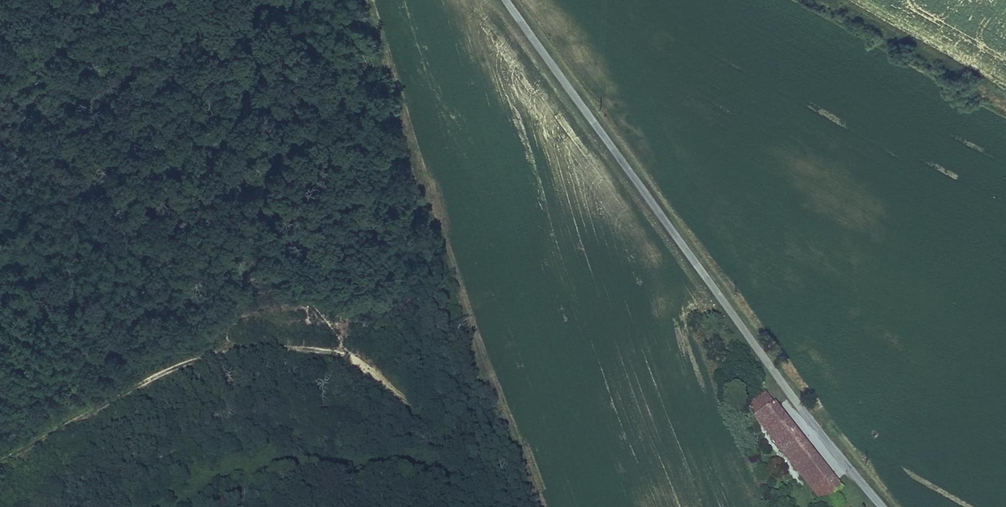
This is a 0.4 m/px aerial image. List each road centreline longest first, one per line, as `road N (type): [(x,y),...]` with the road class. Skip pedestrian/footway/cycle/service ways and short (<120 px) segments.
road 1 (unclassified): [(880,506),(801,411),(504,0)]

